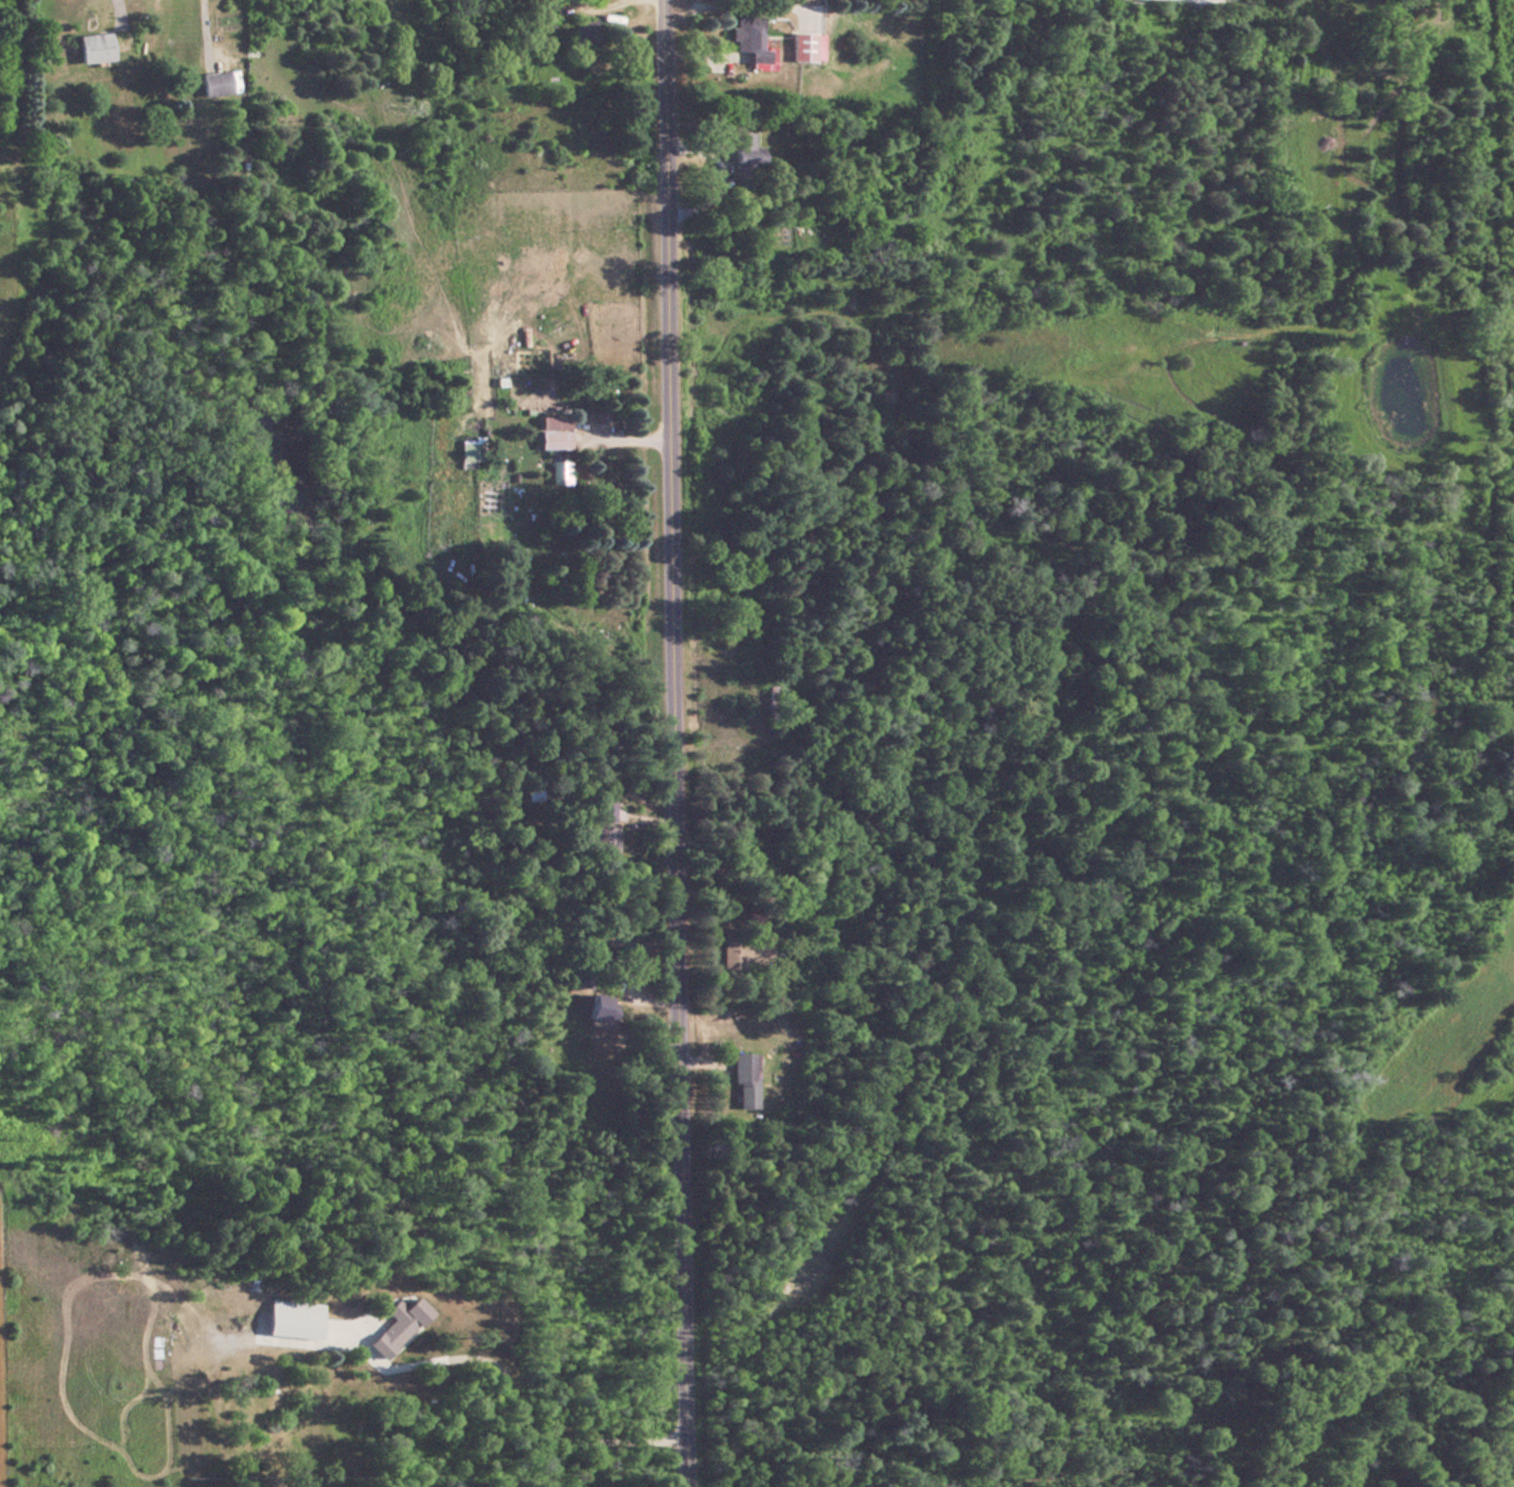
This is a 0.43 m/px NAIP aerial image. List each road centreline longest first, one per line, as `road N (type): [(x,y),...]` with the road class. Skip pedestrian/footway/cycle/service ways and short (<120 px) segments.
road 1 (residential): [(692,1486),(665,0)]

